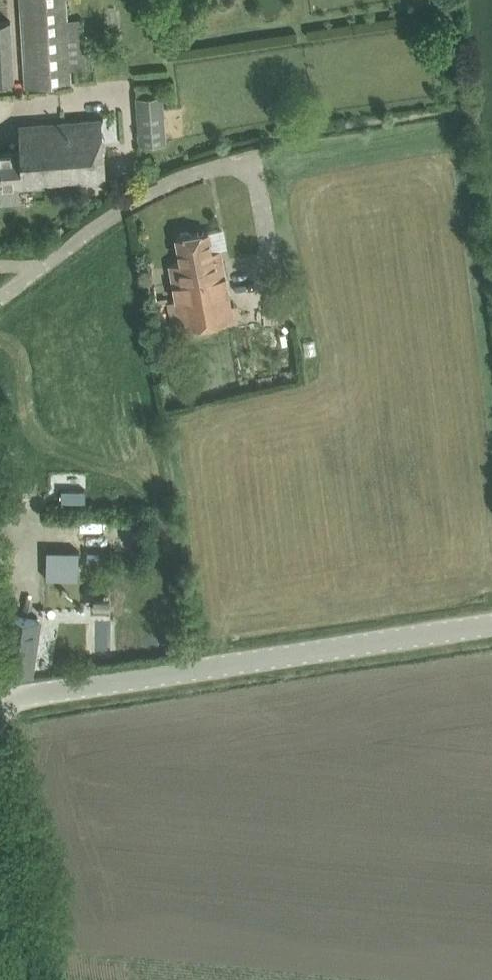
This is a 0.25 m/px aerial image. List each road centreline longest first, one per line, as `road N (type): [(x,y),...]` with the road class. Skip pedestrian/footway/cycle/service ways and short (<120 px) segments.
road 1 (unclassified): [(491,620),(0,690)]
road 2 (unclassified): [(250,159),(158,189),(46,264)]
road 3 (unclassified): [(26,979),(0,796)]

